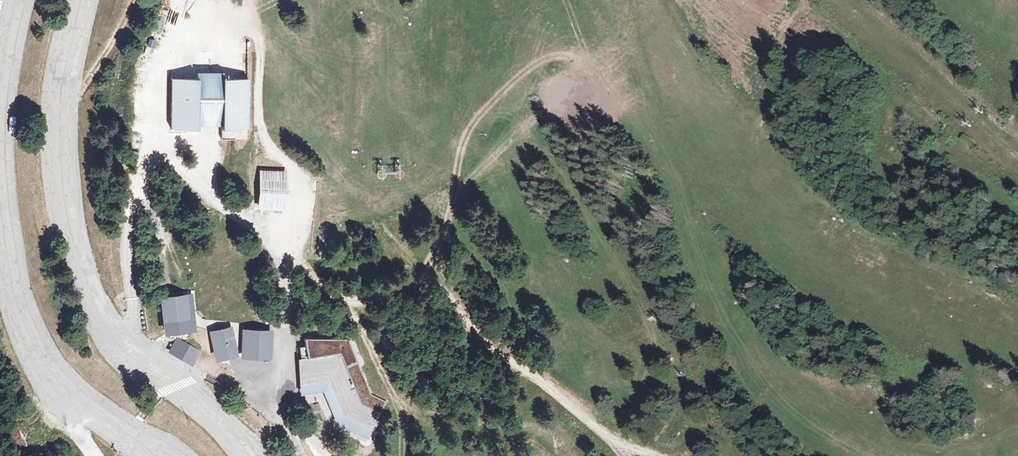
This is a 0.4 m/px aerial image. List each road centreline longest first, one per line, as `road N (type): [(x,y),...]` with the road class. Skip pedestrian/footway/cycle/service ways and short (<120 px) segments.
road 1 (unclassified): [(248,455),(227,430),(123,351),(100,320),(74,240),(63,167),(64,85),(83,0)]
road 2 (track): [(272,401),(286,367),(279,259),(286,243),(191,176),(160,143),(157,121),(161,61),(173,38),(208,21),(257,22)]
road 3 (track): [(454,306),(418,290),(340,300),(322,290),(286,243),(300,181),(259,130),(259,46),(250,0)]
road 4 (unclassified): [(0,191),(19,297),(40,353),(75,399),(159,455)]
road 5 (track): [(454,306),(613,443),(659,455)]
road 6 (track): [(160,143),(144,163),(142,193),(164,246),(165,296)]
road 7 (unclassified): [(19,0),(0,125)]

